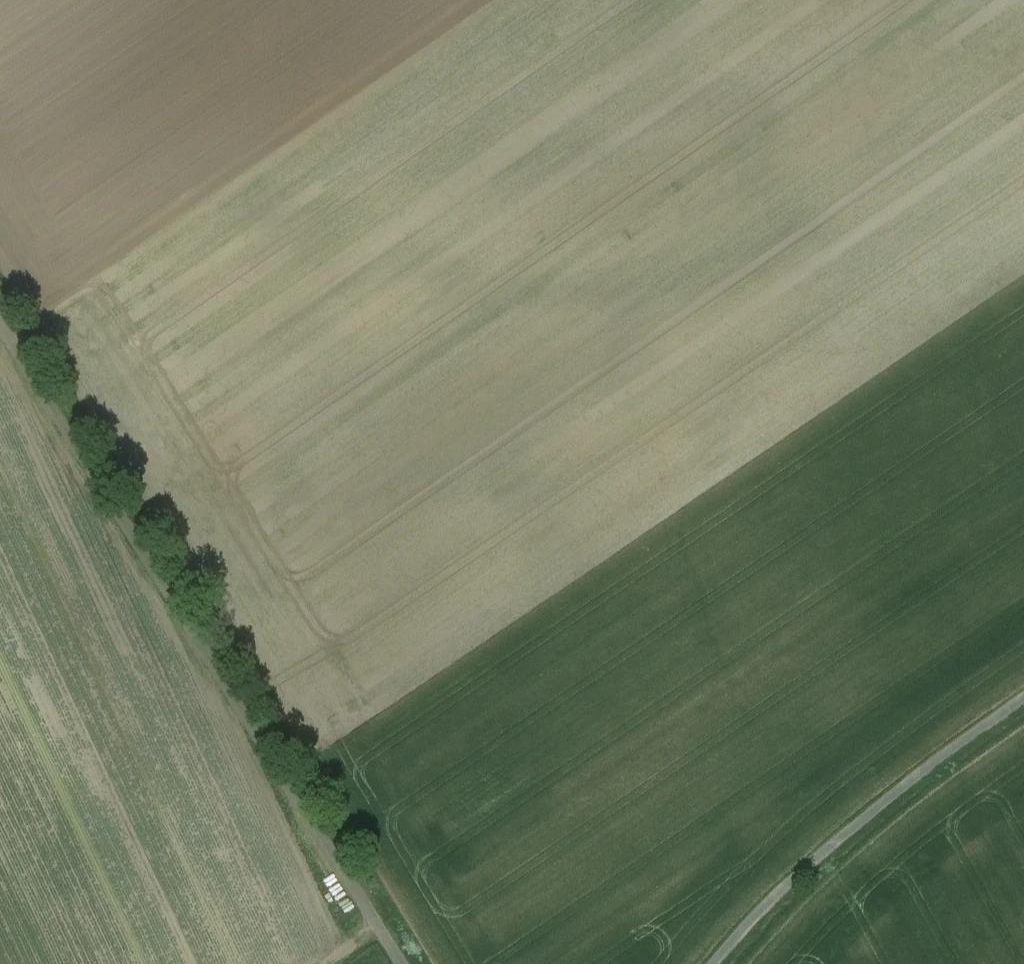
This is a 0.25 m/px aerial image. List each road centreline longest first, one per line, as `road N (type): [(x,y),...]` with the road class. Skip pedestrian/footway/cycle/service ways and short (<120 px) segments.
road 1 (unclassified): [(0,313),(404,963)]
road 2 (unclassified): [(1023,698),(895,786),(724,963)]

